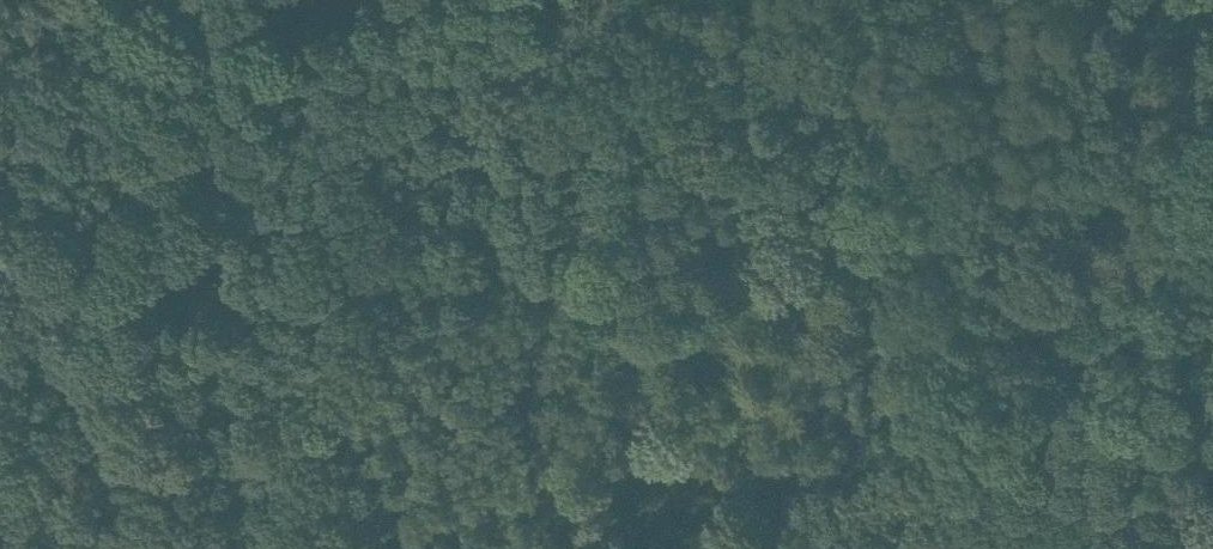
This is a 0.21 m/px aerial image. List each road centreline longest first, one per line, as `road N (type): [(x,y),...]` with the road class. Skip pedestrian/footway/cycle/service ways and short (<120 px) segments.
road 1 (track): [(343,548),(416,470),(490,365),(521,298),(541,275),(600,270),(724,304),(760,350),(778,394),(797,548)]
road 2 (track): [(1004,548),(1047,454),(1127,345),(1178,329),(1212,346)]
road 3 (track): [(0,403),(66,548)]

